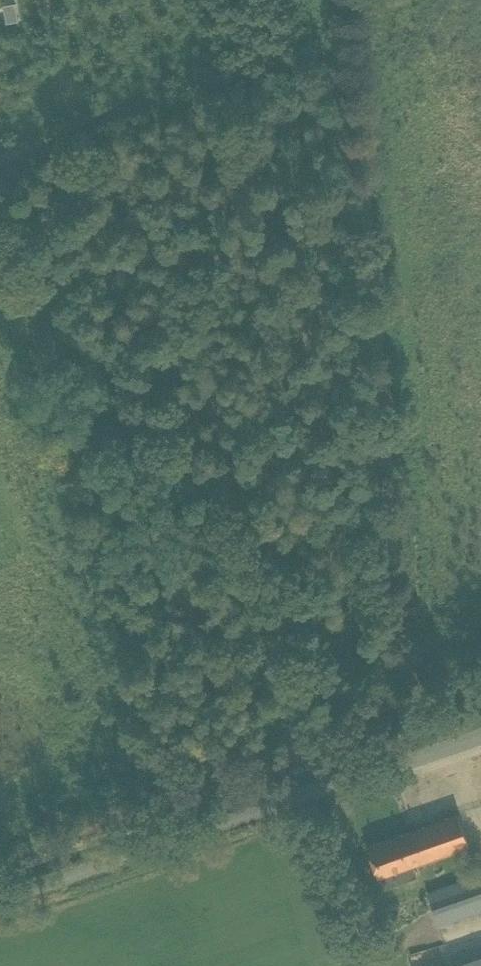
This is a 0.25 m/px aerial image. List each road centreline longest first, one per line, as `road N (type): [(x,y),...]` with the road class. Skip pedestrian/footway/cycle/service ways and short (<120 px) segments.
road 1 (unclassified): [(0,899),(480,730)]

